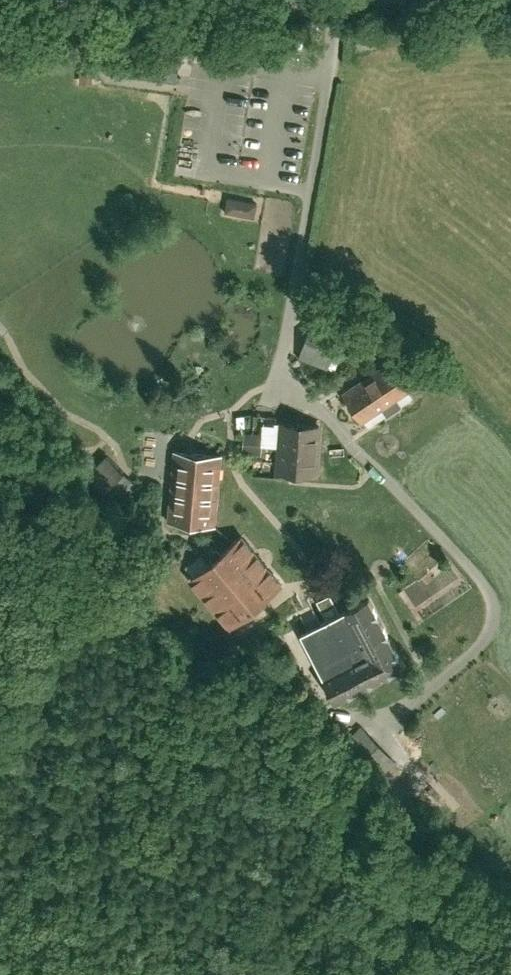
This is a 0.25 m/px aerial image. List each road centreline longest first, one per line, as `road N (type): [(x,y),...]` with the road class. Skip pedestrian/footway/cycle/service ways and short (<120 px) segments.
road 1 (unclassified): [(447,664),(484,619),(484,588),(283,388),(274,370),(328,57),(329,0)]
road 2 (unclassified): [(0,6),(178,0)]

